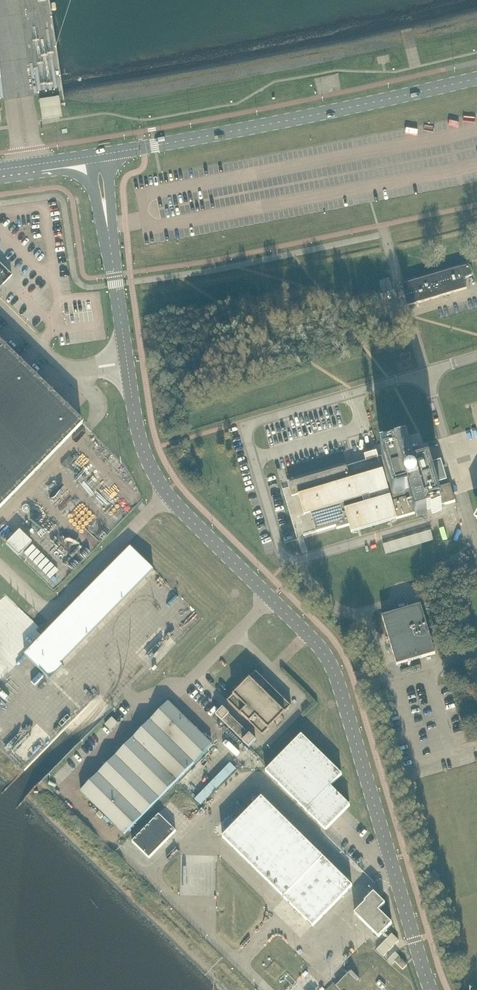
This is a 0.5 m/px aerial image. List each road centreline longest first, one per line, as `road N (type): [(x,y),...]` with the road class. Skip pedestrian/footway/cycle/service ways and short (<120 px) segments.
road 1 (unclassified): [(432,989),(339,682),(319,646),(271,598)]
road 2 (unclassified): [(98,156),(476,78)]
road 3 (unclassified): [(271,598),(189,681),(168,685),(63,792),(112,839)]
road 4 (unclassified): [(298,560),(279,545),(244,426),(426,372)]
road 5 (unclassified): [(476,652),(393,686),(367,622),(335,607),(298,560)]
road 6 (unclassified): [(170,497),(51,614),(0,566)]
road 7 (unclassified): [(467,510),(298,560)]
road 8 (unclassified): [(271,598),(170,497)]
road 9 (unclassified): [(170,497),(141,443),(129,374)]

